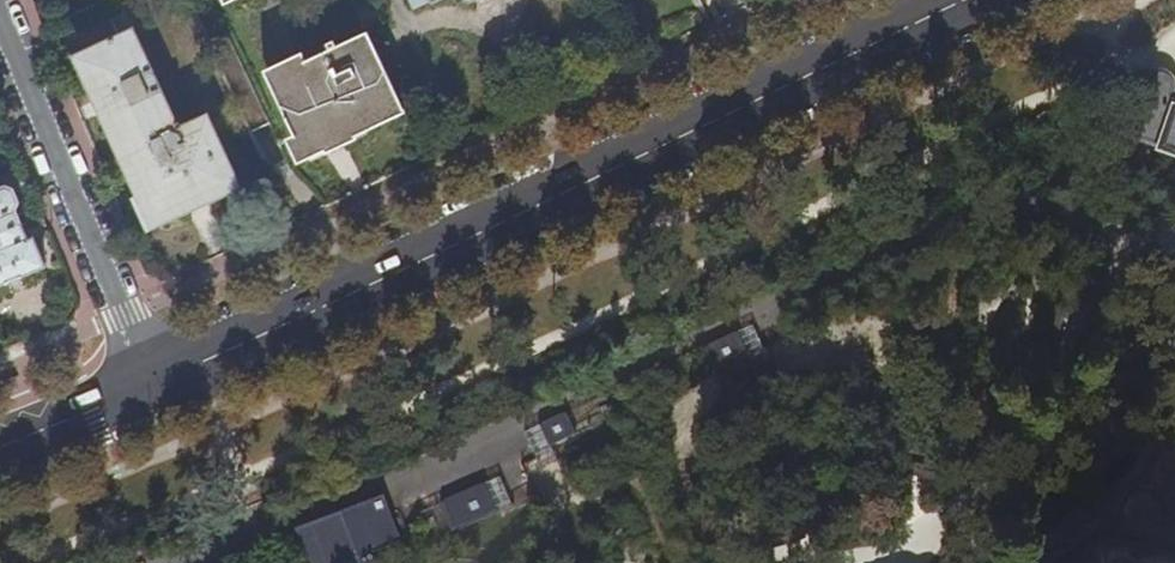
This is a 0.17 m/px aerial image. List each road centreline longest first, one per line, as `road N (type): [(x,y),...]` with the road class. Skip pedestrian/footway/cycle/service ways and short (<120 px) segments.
road 1 (secondary): [(150,384),(458,245),(960,0)]
road 2 (residential): [(150,384),(0,19)]
road 3 (secondary): [(0,448),(150,384)]

